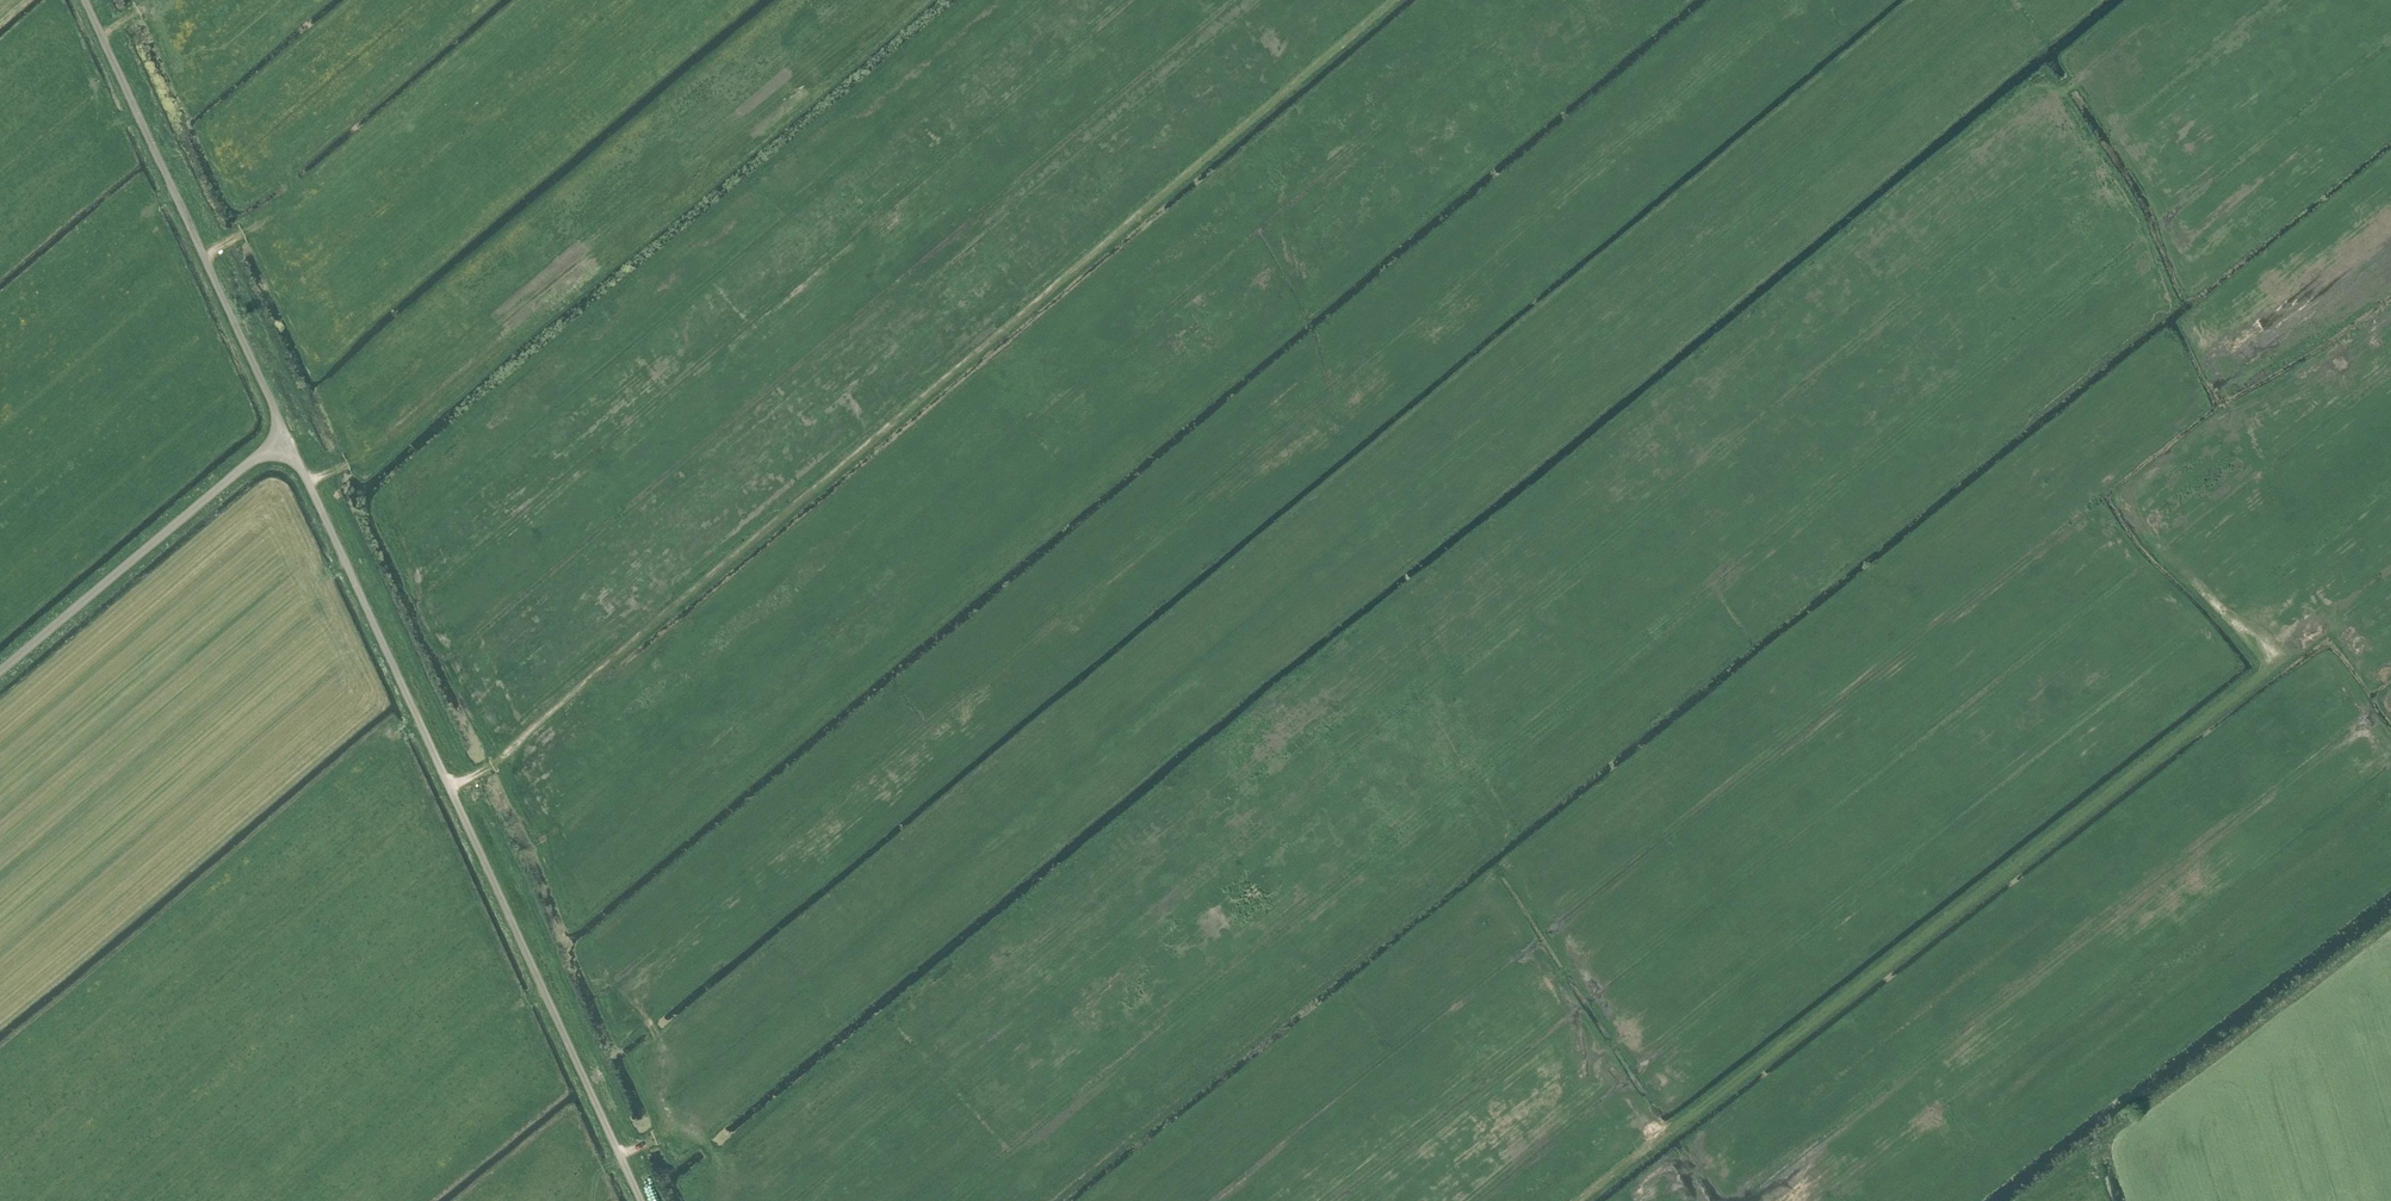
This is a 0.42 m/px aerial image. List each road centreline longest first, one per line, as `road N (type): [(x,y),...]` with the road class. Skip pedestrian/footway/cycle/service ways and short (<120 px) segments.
road 1 (unclassified): [(640,1200),(286,444)]
road 2 (unclassified): [(286,444),(85,0)]
road 3 (unclassified): [(0,675),(255,458),(286,444)]

